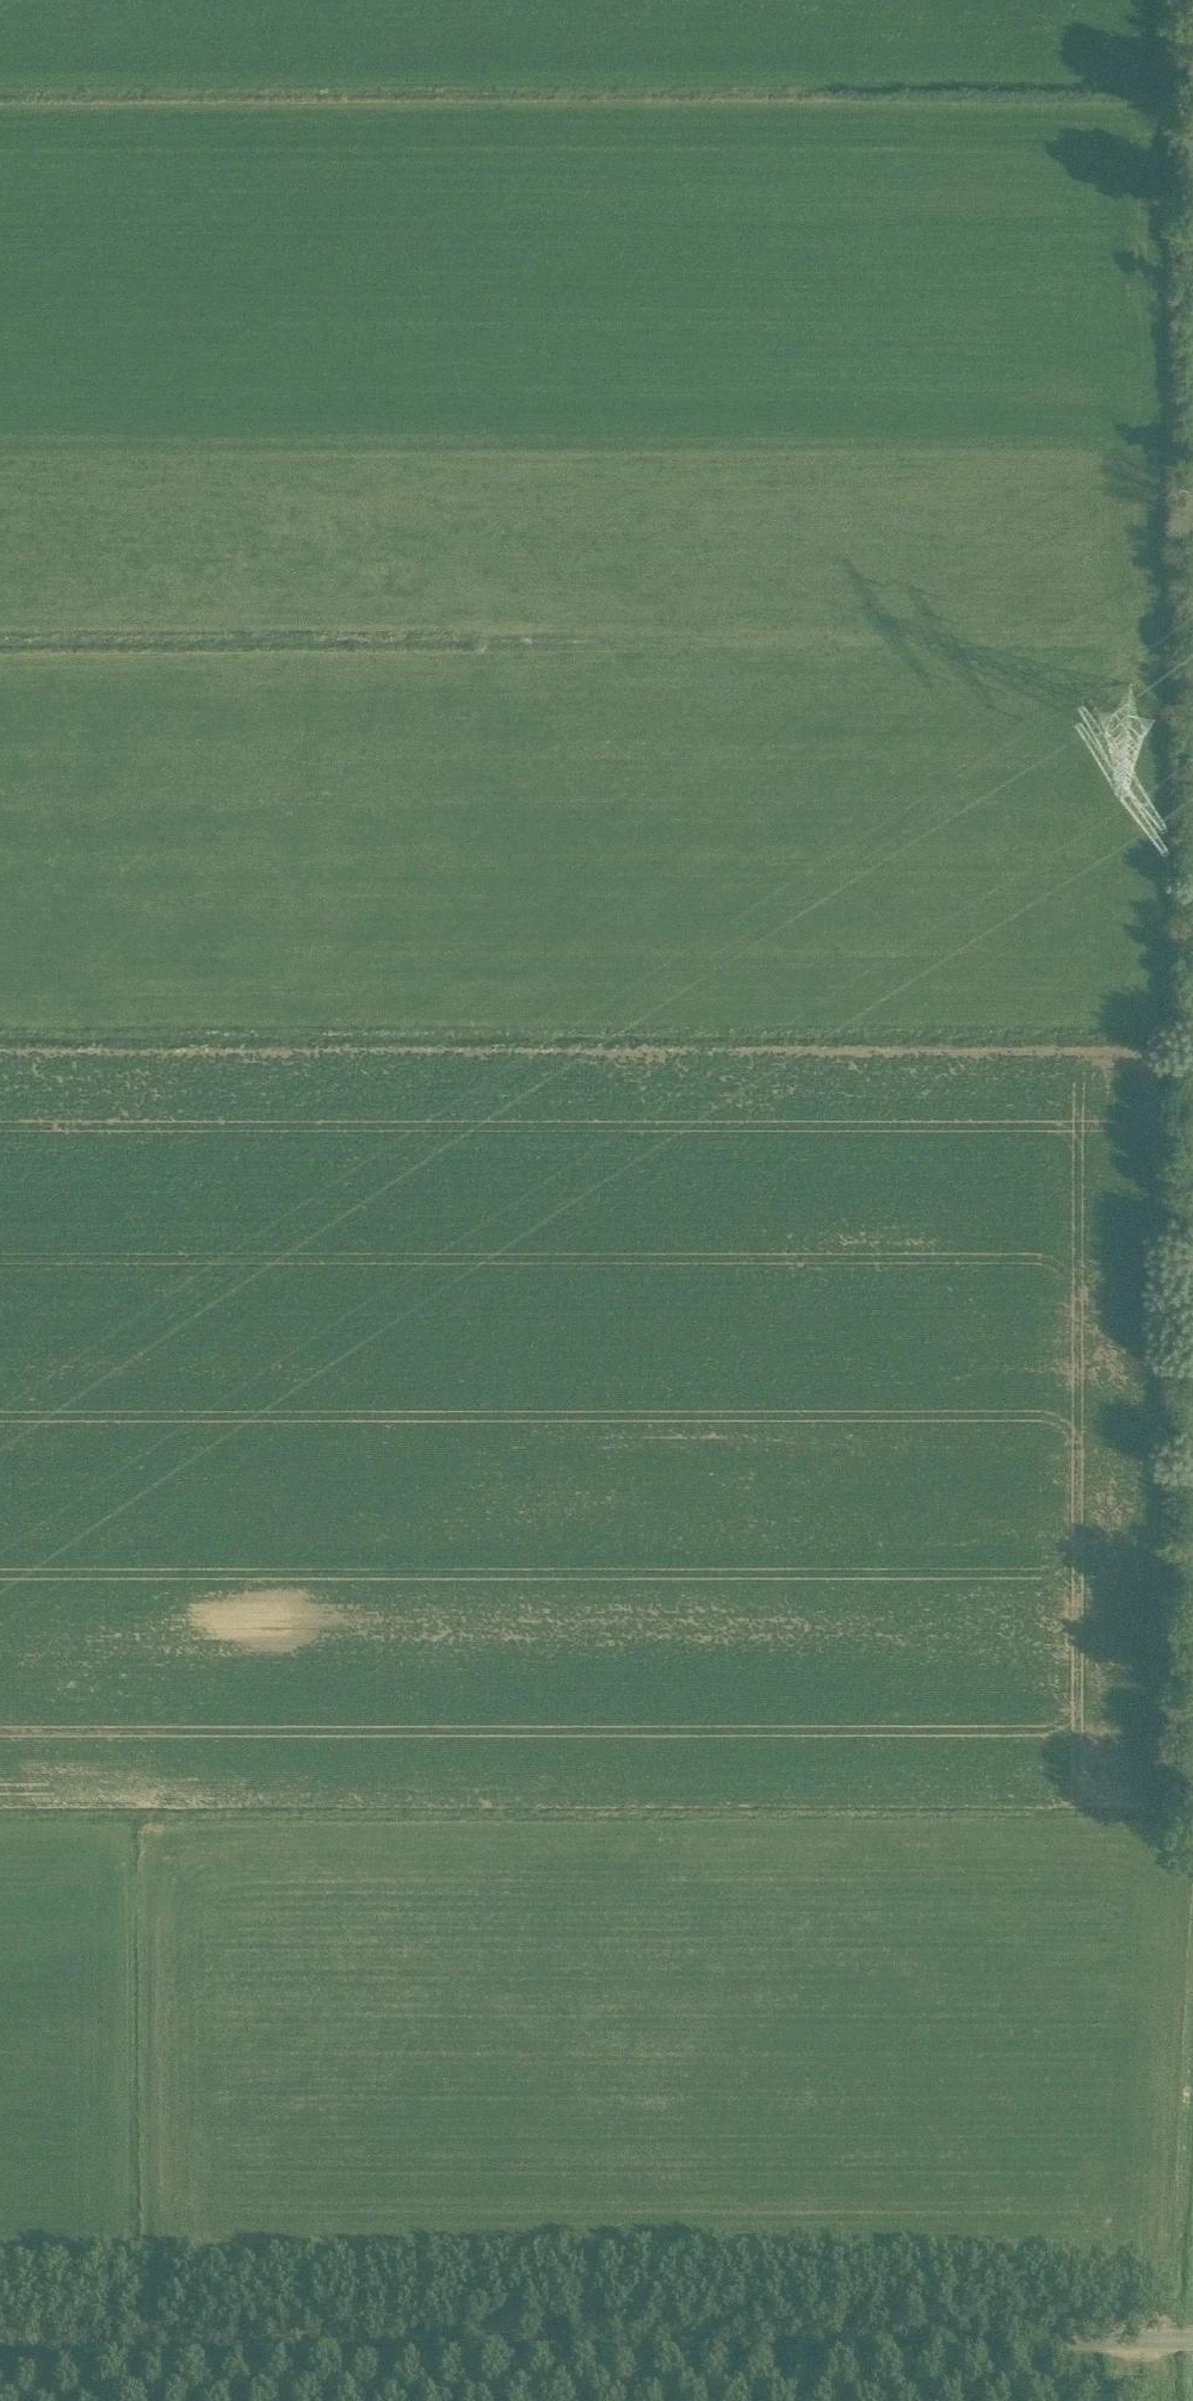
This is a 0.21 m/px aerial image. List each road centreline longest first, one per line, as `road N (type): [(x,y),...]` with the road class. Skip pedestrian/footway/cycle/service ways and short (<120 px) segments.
road 1 (unclassified): [(1192,2341),(0,2331)]

